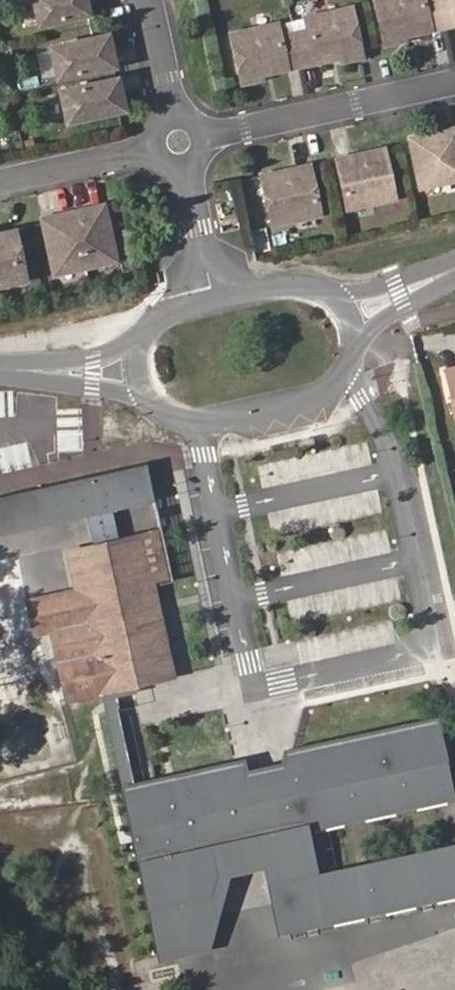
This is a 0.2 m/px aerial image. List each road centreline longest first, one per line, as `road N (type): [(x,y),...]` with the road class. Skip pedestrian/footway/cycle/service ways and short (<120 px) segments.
road 1 (tertiary): [(137,367),(156,406),(197,421),(313,394),(349,372),(356,354),(351,315)]
road 2 (residential): [(454,81),(180,140)]
road 3 (residential): [(180,140),(0,180)]
road 4 (residential): [(180,140),(216,300)]
road 5 (tertiary): [(351,315),(325,287),(303,284),(216,300)]
road 6 (residential): [(149,0),(180,140)]
road 7 (tertiary): [(137,367),(0,367)]

